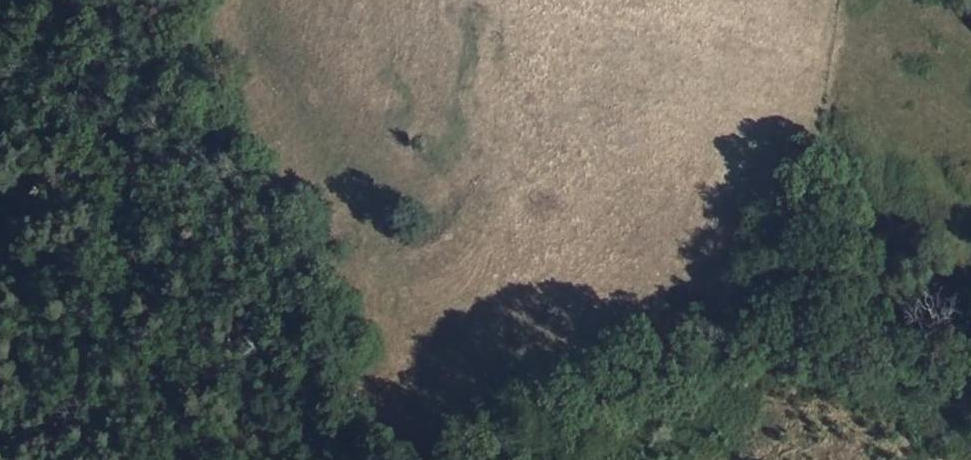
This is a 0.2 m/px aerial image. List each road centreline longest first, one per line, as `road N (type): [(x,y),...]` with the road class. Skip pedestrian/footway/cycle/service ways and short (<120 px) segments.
road 1 (track): [(529,459),(802,327),(970,324)]

